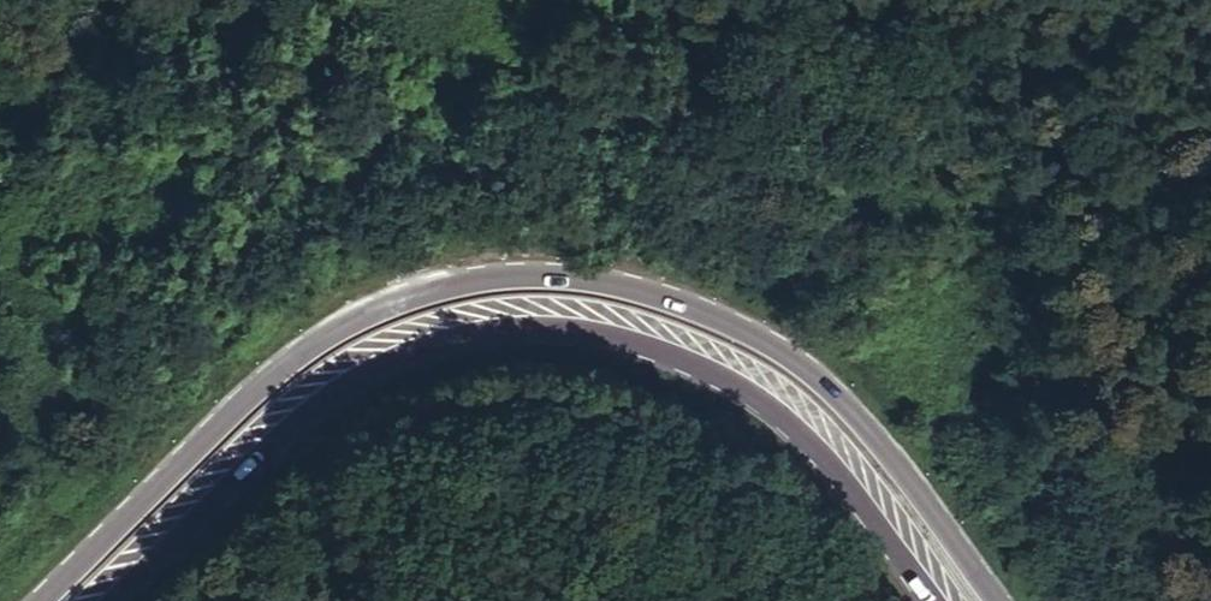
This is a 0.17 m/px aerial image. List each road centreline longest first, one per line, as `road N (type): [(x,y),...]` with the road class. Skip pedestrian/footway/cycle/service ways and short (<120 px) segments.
road 1 (primary): [(994,600),(930,501),(836,401),(729,326),(640,292),(542,271),(379,304),(300,347),(44,600)]
road 2 (primary): [(115,600),(244,464),(344,384),(420,345),(481,329),(554,325),(632,343),(759,405),(864,522),(915,600)]

